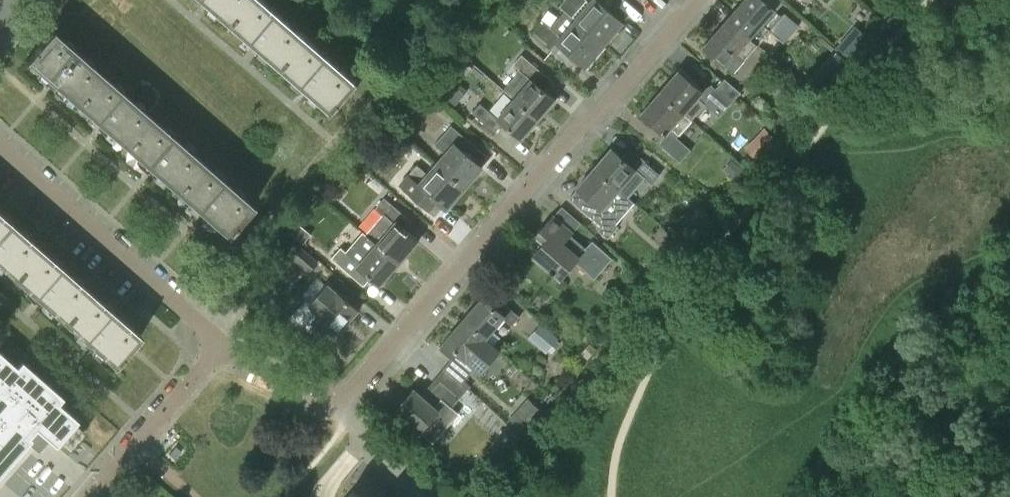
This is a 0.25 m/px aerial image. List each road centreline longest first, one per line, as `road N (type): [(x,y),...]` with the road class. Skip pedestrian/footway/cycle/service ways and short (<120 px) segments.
road 1 (residential): [(221,345),(313,395),(333,402),(351,392),(698,0)]
road 2 (residential): [(221,345),(0,149)]
road 3 (residential): [(221,345),(90,496)]

